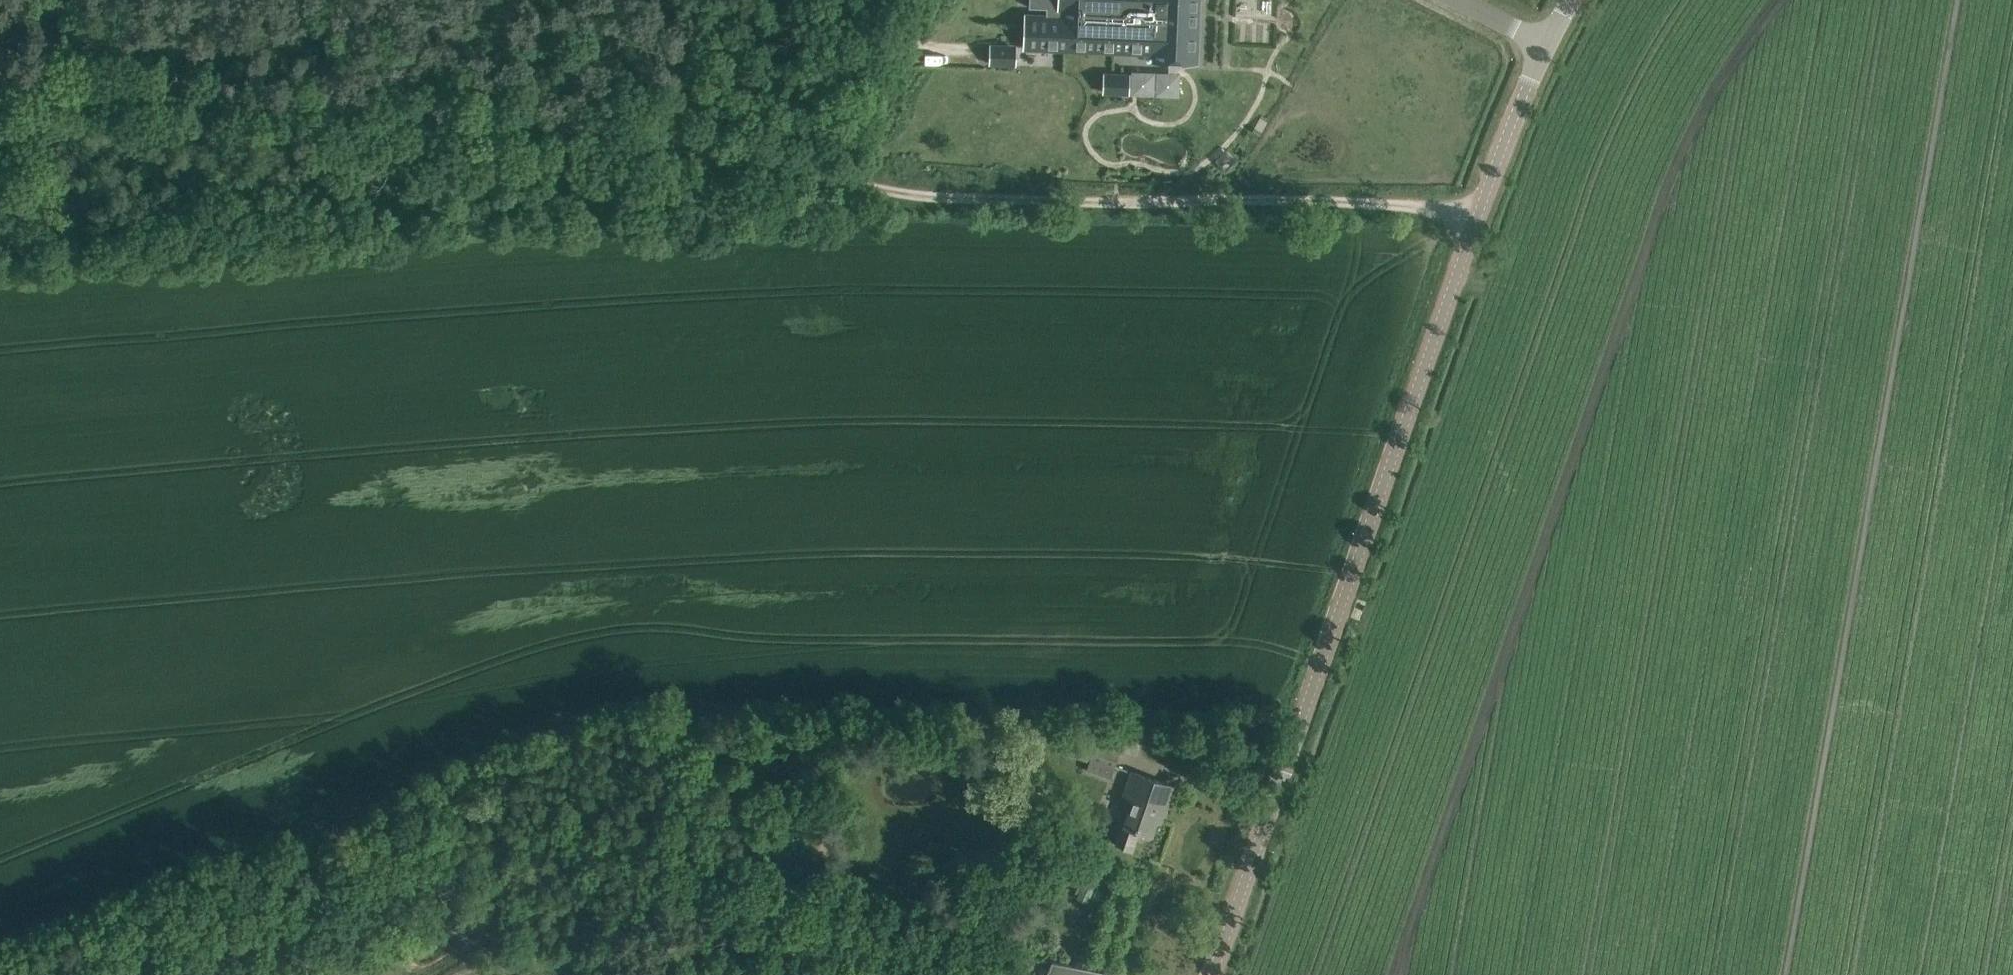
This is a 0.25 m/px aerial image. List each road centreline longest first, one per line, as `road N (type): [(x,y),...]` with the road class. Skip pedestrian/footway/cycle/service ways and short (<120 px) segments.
road 1 (track): [(1481,206),(963,195),(864,184),(675,139),(561,124),(0,78)]
road 2 (unclassified): [(1213,974),(1481,206),(1547,46)]

